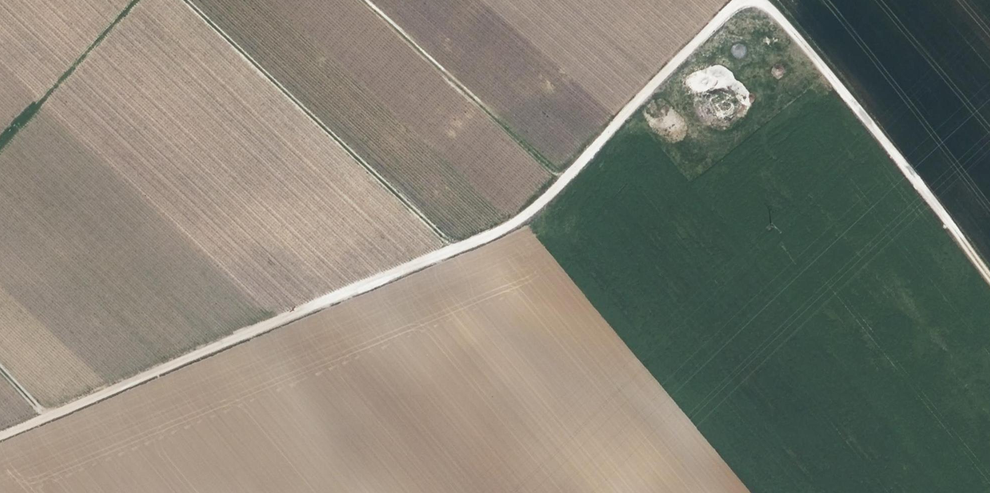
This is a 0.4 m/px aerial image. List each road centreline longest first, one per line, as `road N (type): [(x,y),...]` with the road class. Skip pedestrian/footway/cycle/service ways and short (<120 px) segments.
road 1 (track): [(742,0),(550,194),(503,230),(0,436)]
road 2 (track): [(456,250),(183,0)]
road 3 (track): [(763,0),(989,271)]
road 4 (track): [(364,0),(568,175)]

